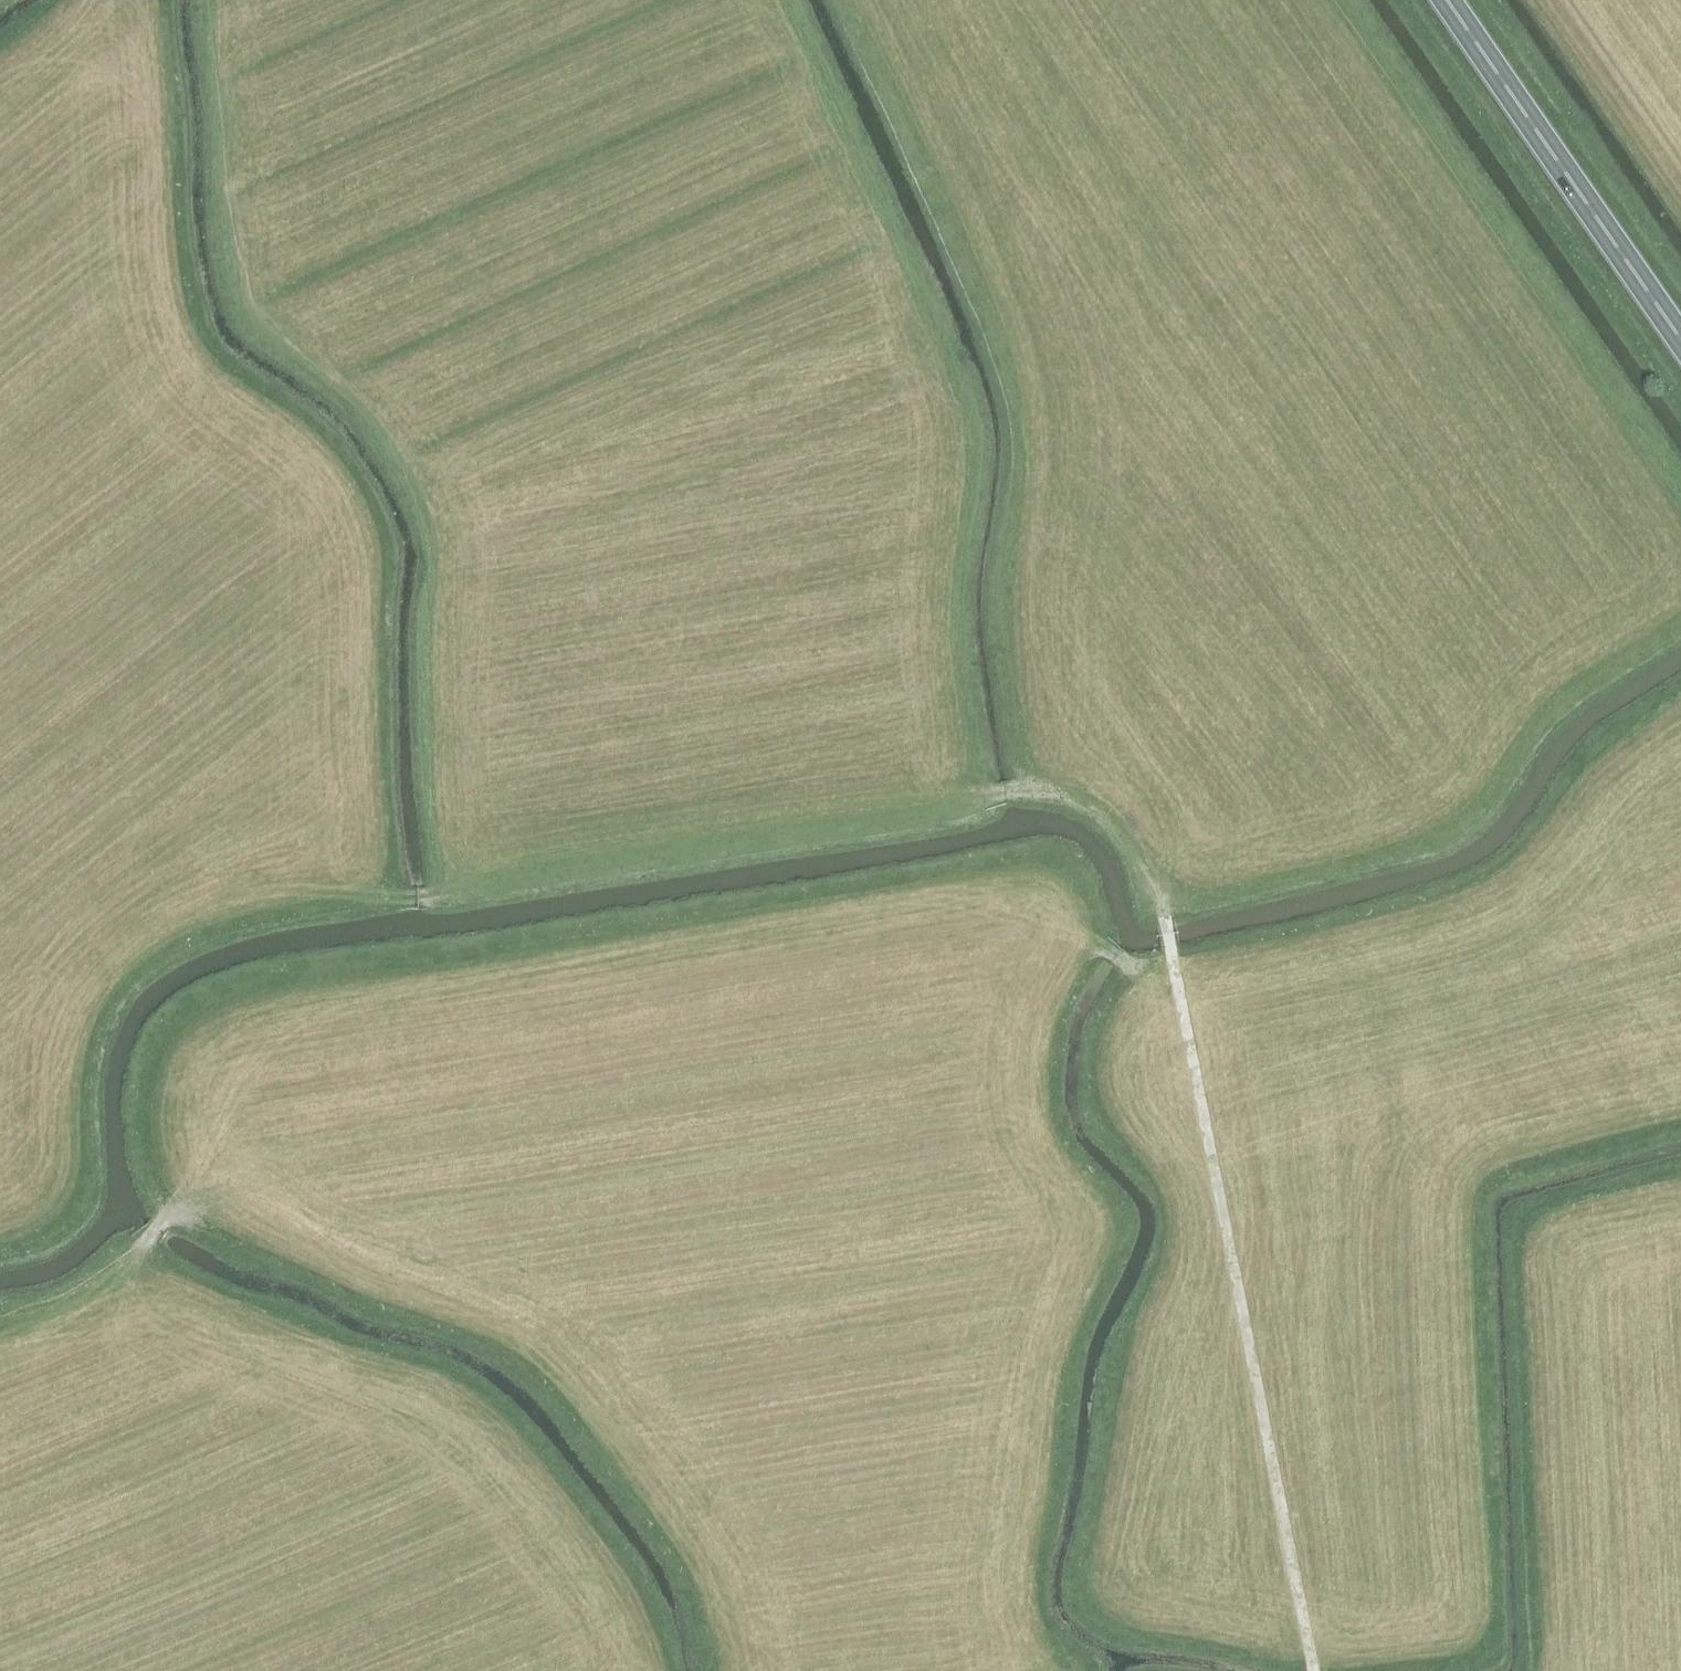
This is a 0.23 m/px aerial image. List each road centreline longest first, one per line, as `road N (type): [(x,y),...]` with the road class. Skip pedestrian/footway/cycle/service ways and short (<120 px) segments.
road 1 (trunk): [(1680,343),(1451,0)]

